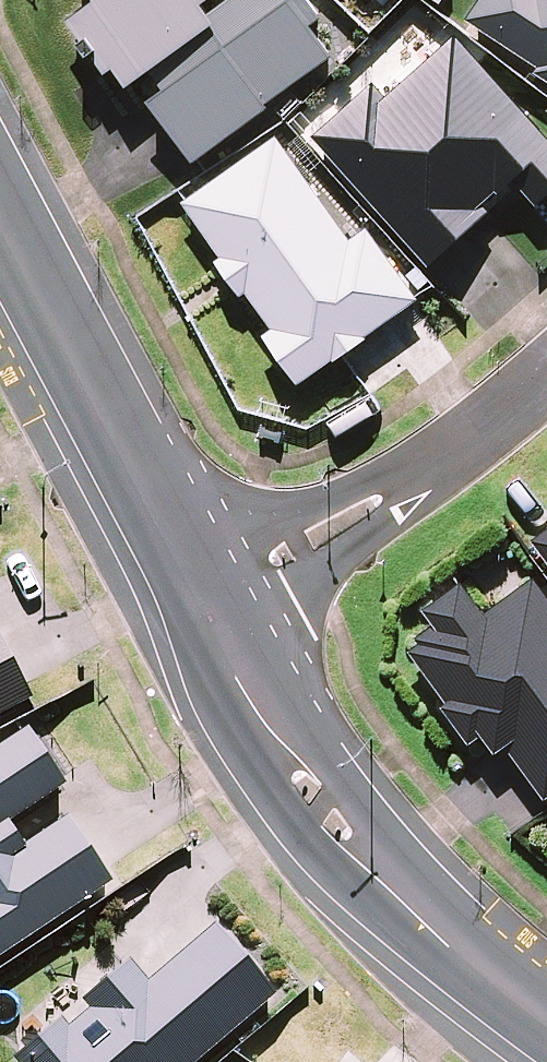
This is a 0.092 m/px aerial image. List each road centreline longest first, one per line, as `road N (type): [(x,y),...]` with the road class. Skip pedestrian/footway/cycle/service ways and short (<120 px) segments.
road 1 (residential): [(546,1033),(381,879),(273,733),(208,616)]
road 2 (residential): [(208,616),(0,208)]
road 3 (residential): [(546,386),(499,432),(208,616)]

